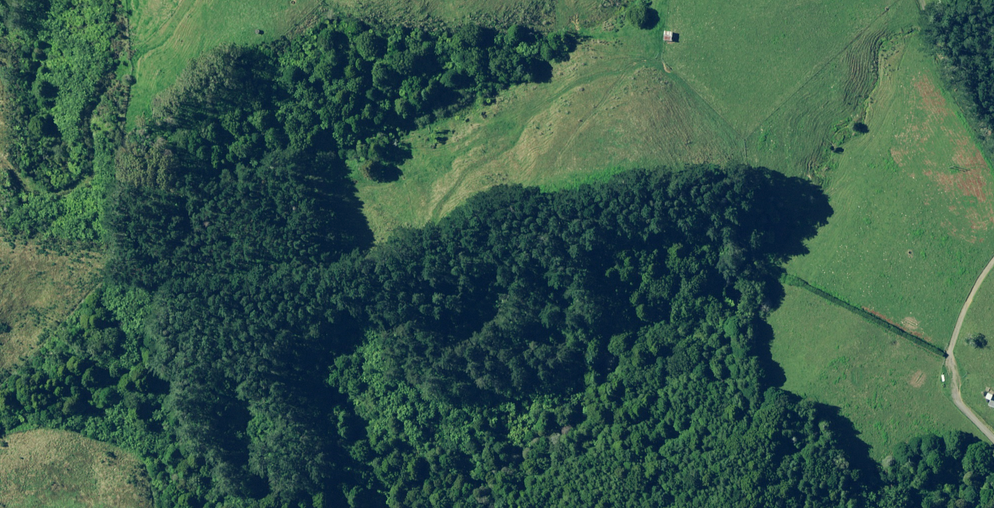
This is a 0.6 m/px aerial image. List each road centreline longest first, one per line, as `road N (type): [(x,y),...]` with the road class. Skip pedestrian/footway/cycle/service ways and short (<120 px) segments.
road 1 (track): [(0,281),(122,278),(206,298),(243,298),(336,273),(450,221),(545,132),(621,89)]
road 2 (track): [(191,0),(93,103),(94,165),(84,179),(41,194),(0,156)]
road 3 (track): [(993,448),(953,413),(950,382),(956,340),(993,276)]
road 4 (track): [(993,154),(963,106),(918,0)]

